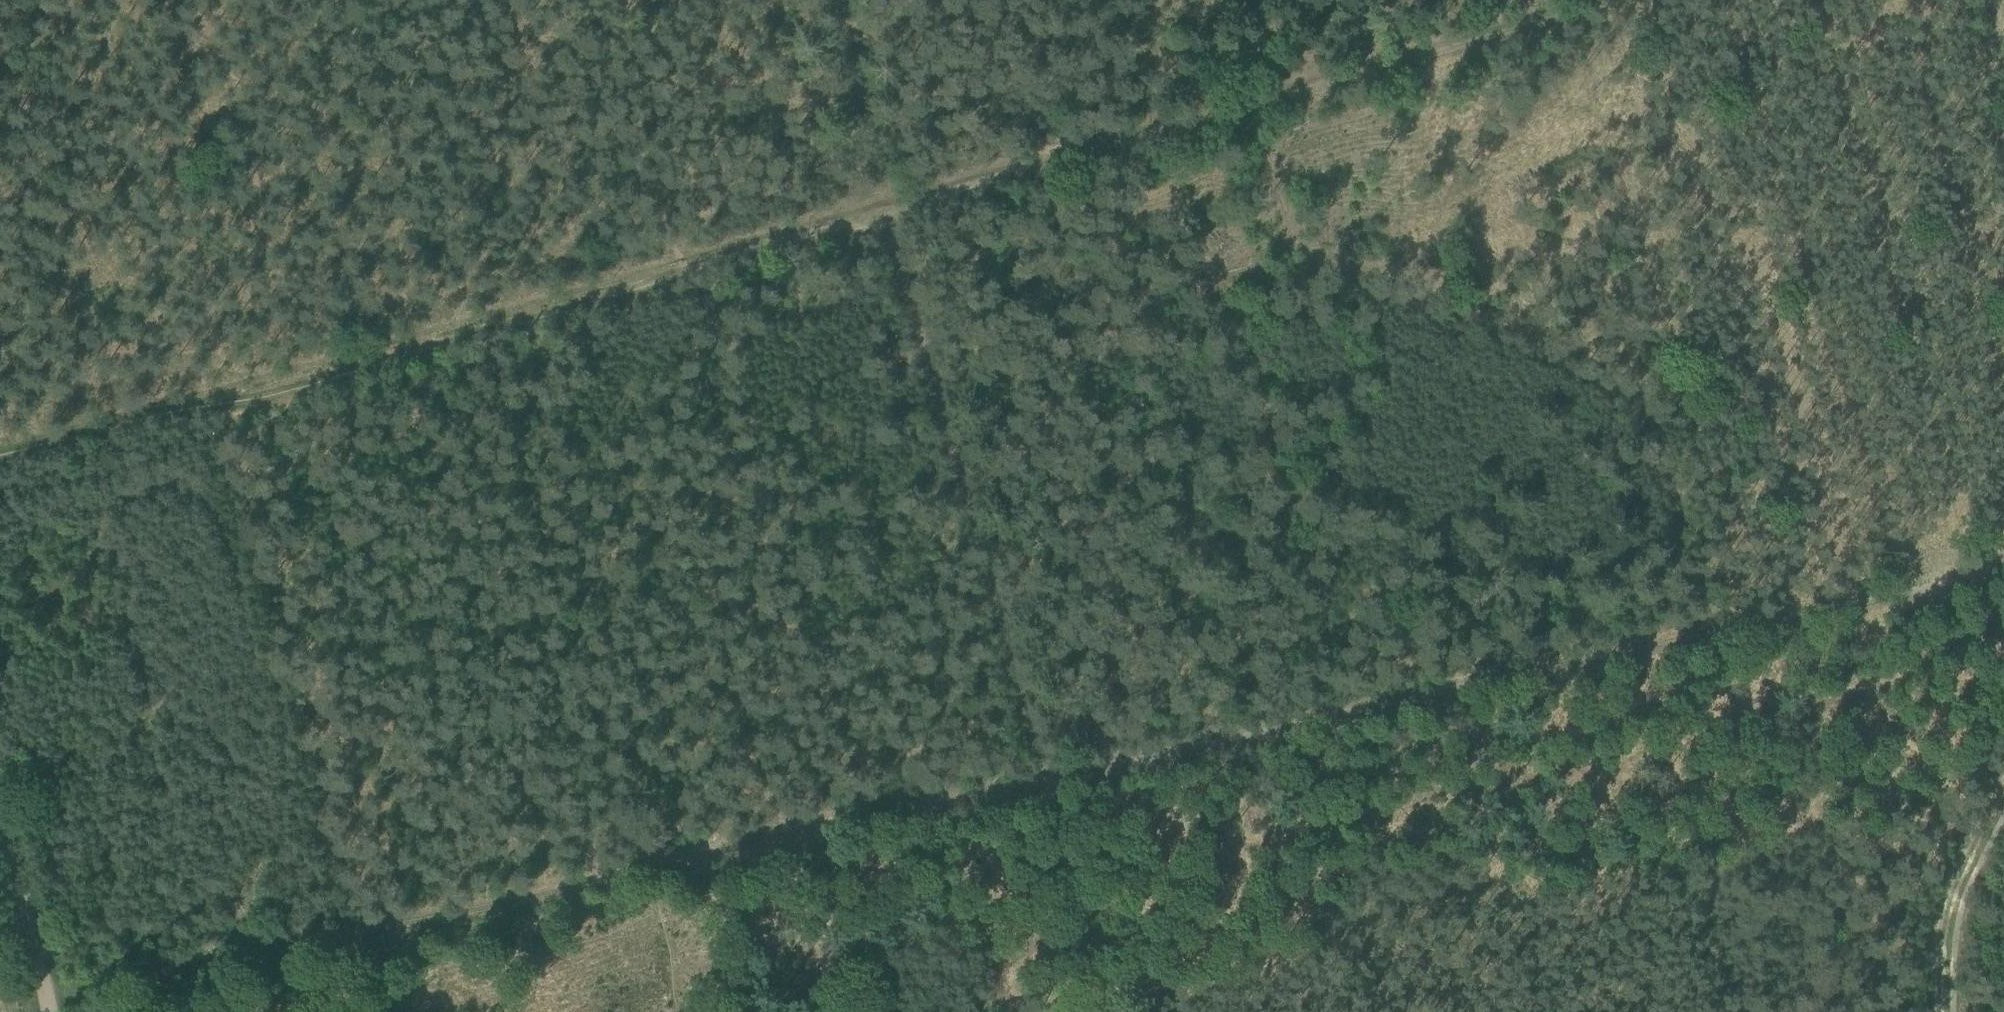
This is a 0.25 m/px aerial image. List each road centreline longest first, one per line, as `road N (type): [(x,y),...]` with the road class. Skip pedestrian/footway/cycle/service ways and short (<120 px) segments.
road 1 (track): [(888,210),(1602,0)]
road 2 (track): [(888,210),(1038,787)]
road 3 (track): [(0,463),(486,330)]
road 4 (track): [(486,330),(688,270)]
road 5 (track): [(688,270),(888,210)]
road 6 (track): [(0,834),(50,1011)]

